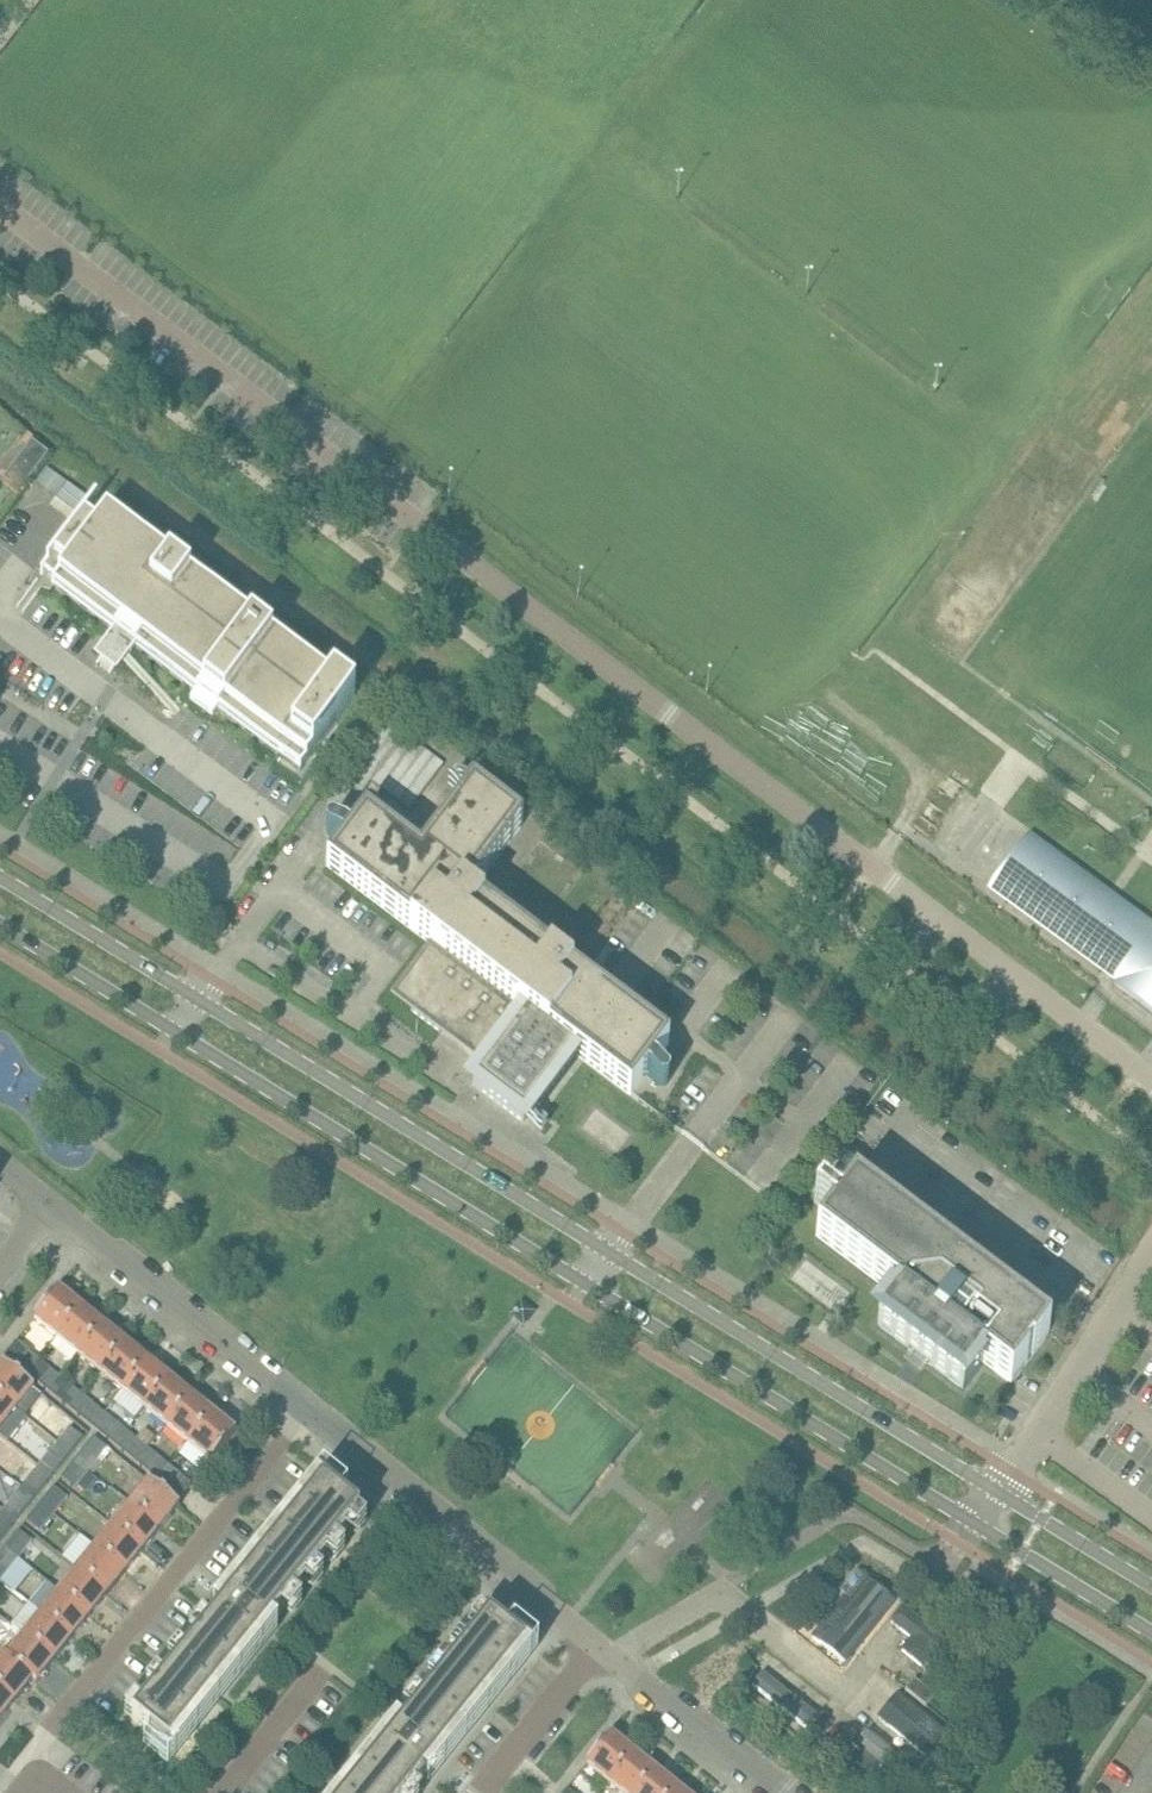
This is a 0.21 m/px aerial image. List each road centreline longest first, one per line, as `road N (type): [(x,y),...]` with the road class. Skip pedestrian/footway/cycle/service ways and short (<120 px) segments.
road 1 (tertiary): [(998,1491),(0,879)]
road 2 (tertiary): [(0,919),(974,1521)]
road 3 (residential): [(312,1413),(74,1698),(33,1765)]
road 4 (residential): [(599,1644),(312,1413)]
road 5 (residential): [(312,1413),(52,1206)]
road 6 (residential): [(998,1491),(1151,1253)]
road 7 (residential): [(784,1792),(599,1644)]
road 8 (tertiary): [(974,1521),(1151,1631)]
road 9 (residential): [(483,1792),(599,1644)]
road 10 (tertiary): [(1151,1584),(998,1491)]

